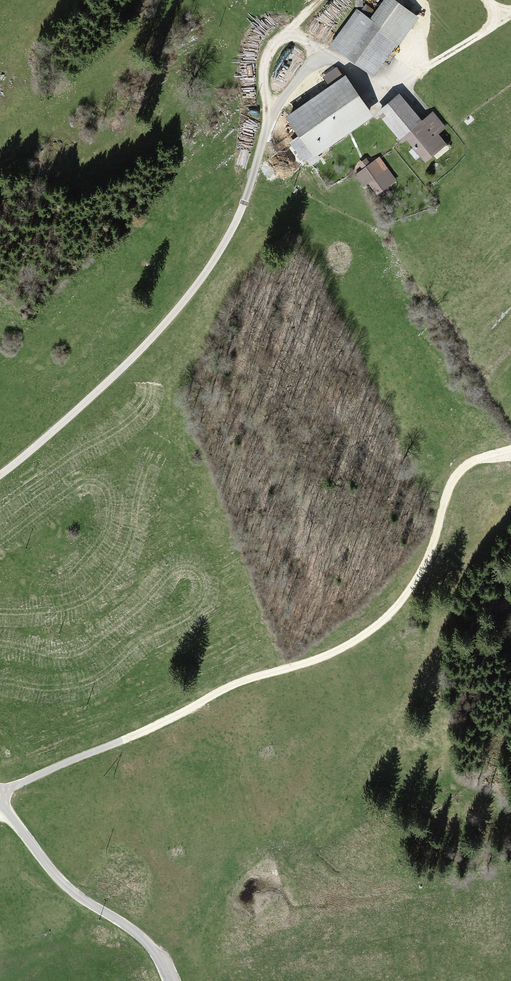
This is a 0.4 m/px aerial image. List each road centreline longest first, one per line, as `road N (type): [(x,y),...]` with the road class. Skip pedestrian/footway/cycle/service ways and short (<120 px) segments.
road 1 (track): [(0,799),(249,678),(348,651),(414,594),(450,479),(471,462),(510,455)]
road 2 (track): [(0,475),(54,435),(180,316),(242,224),(276,110),(317,55),(336,53),(382,90),(402,81)]
road 3 (unclassified): [(0,803),(77,896),(162,957),(171,980)]
road 4 (track): [(276,110),(266,94),(270,49),(293,38),(317,55)]

